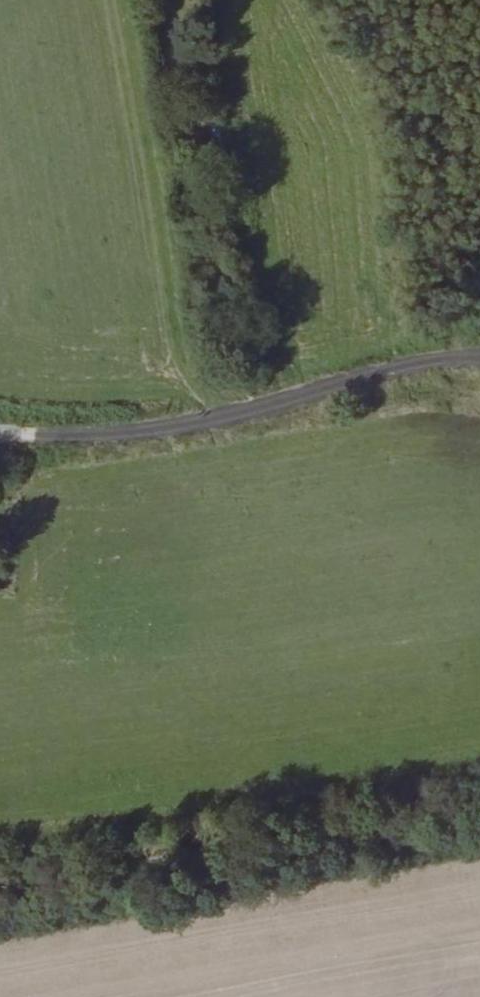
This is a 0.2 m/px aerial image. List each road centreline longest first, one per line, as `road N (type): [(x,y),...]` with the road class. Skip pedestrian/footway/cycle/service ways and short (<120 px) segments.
road 1 (track): [(0,433),(78,434),(226,417),(448,356),(479,356)]

